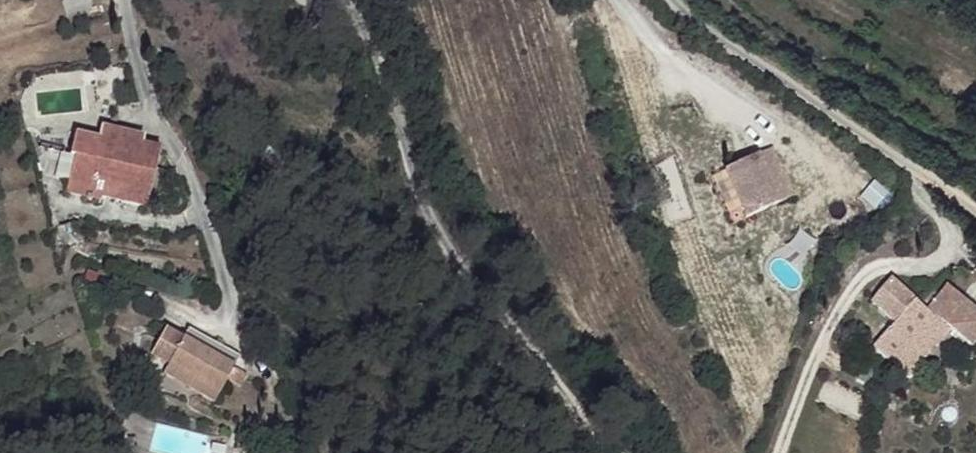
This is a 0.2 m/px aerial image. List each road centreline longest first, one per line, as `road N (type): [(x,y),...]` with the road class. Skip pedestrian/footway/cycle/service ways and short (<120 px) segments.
road 1 (track): [(351,0),(369,28),(432,210),(496,313),(572,401),(596,452)]
road 2 (track): [(155,302),(213,326),(237,324),(185,161),(148,91),(139,0)]
road 3 (track): [(781,452),(812,360),(854,290),(882,273),(935,263),(946,240),(915,167)]
road 4 (unclassified): [(683,0),(902,160),(975,203)]
road 5 (track): [(706,98),(625,0)]

